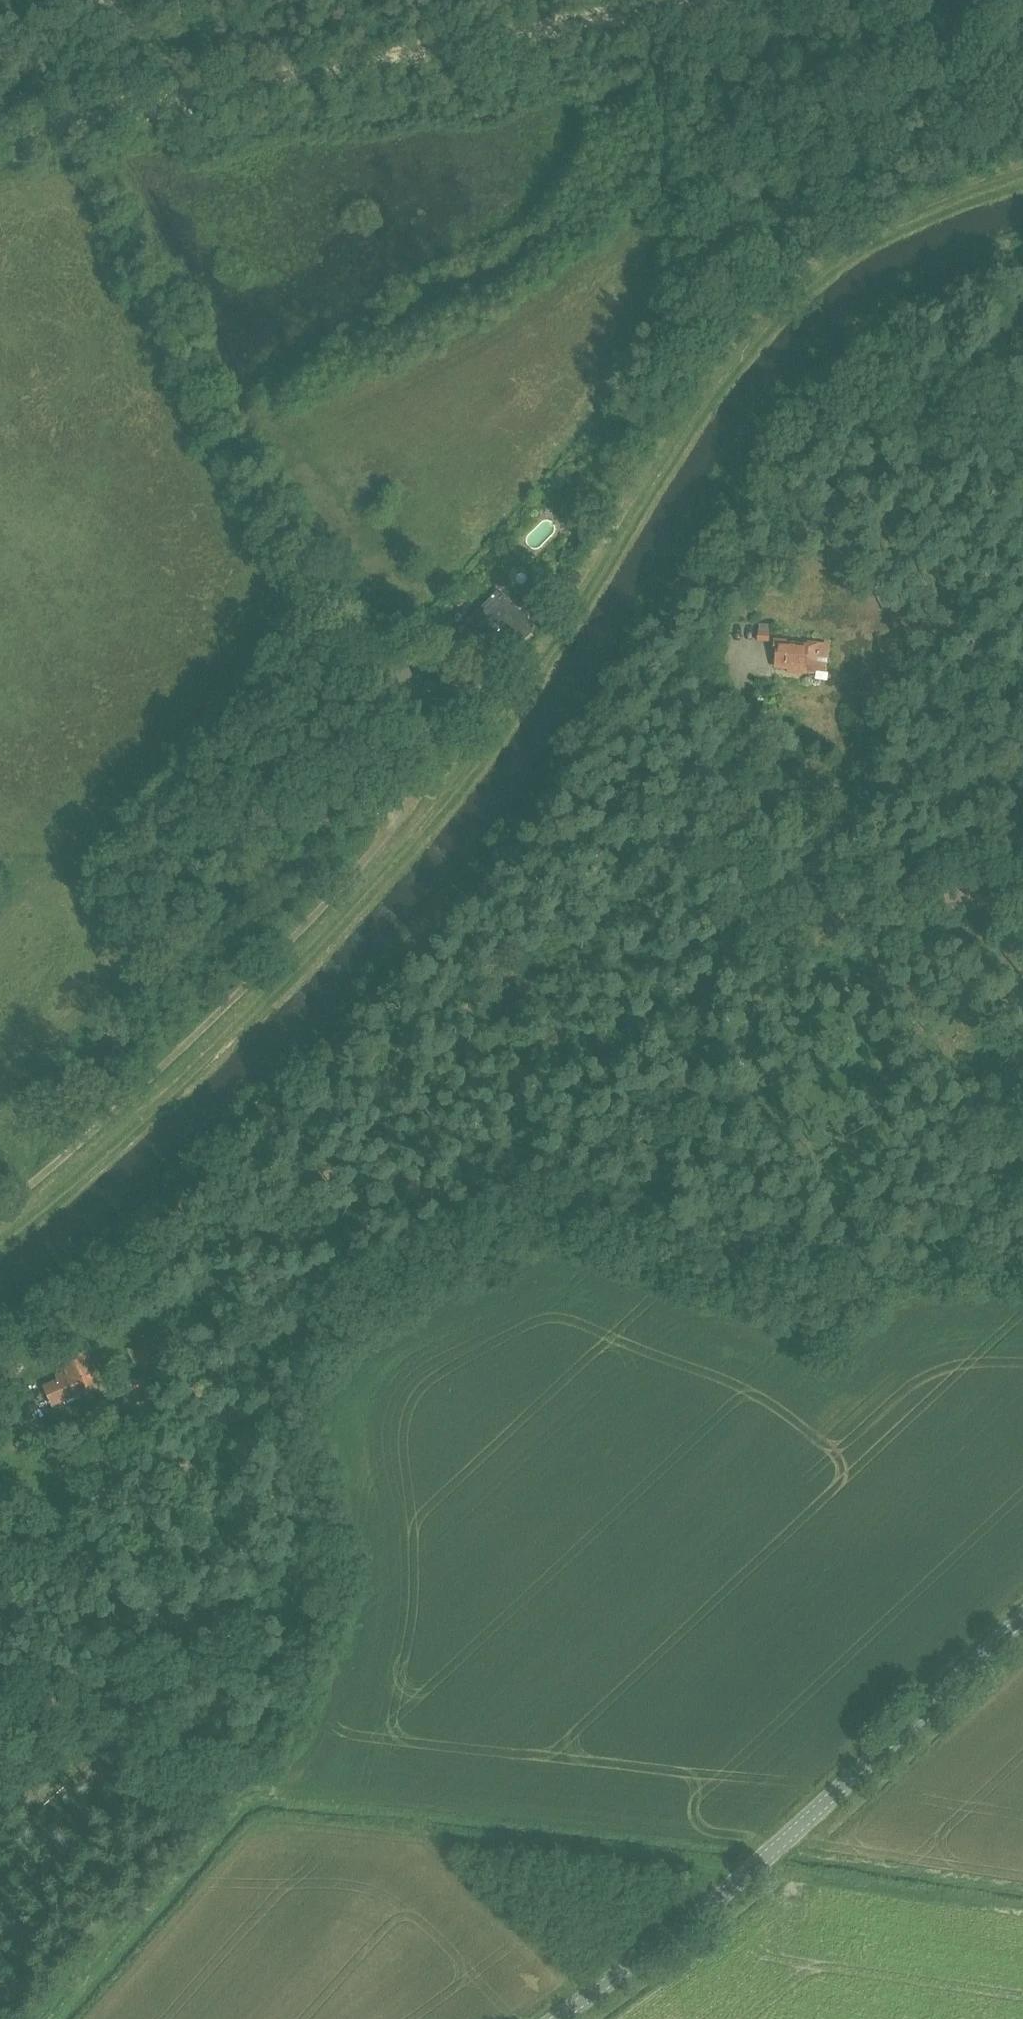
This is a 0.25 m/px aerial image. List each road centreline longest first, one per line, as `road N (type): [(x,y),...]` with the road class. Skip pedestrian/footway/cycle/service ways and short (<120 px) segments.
road 1 (track): [(1022,172),(960,195),(877,241),(790,305),(717,376),(491,728),(395,854),(286,983),(113,1149),(0,1245)]
road 2 (track): [(838,1264),(850,1231),(913,1156),(910,1114),(853,990),(773,959),(752,938),(744,910),(757,835),(743,658)]
road 3 (track): [(0,1223),(206,1034),(340,895),(406,810),(418,775)]
road 4 (unclassified): [(568,2018),(830,1805),(1022,1620)]
road 5 (track): [(184,99),(701,0)]
road 6 (track): [(0,1601),(117,1481),(150,1435),(133,1381),(120,1367),(102,1369)]
road 7 (track): [(0,1736),(42,1705),(88,1696),(126,1706),(178,1759),(226,1784)]
road 8 (track): [(184,99),(0,133)]
road 9 (track): [(838,1264),(1022,1275)]

